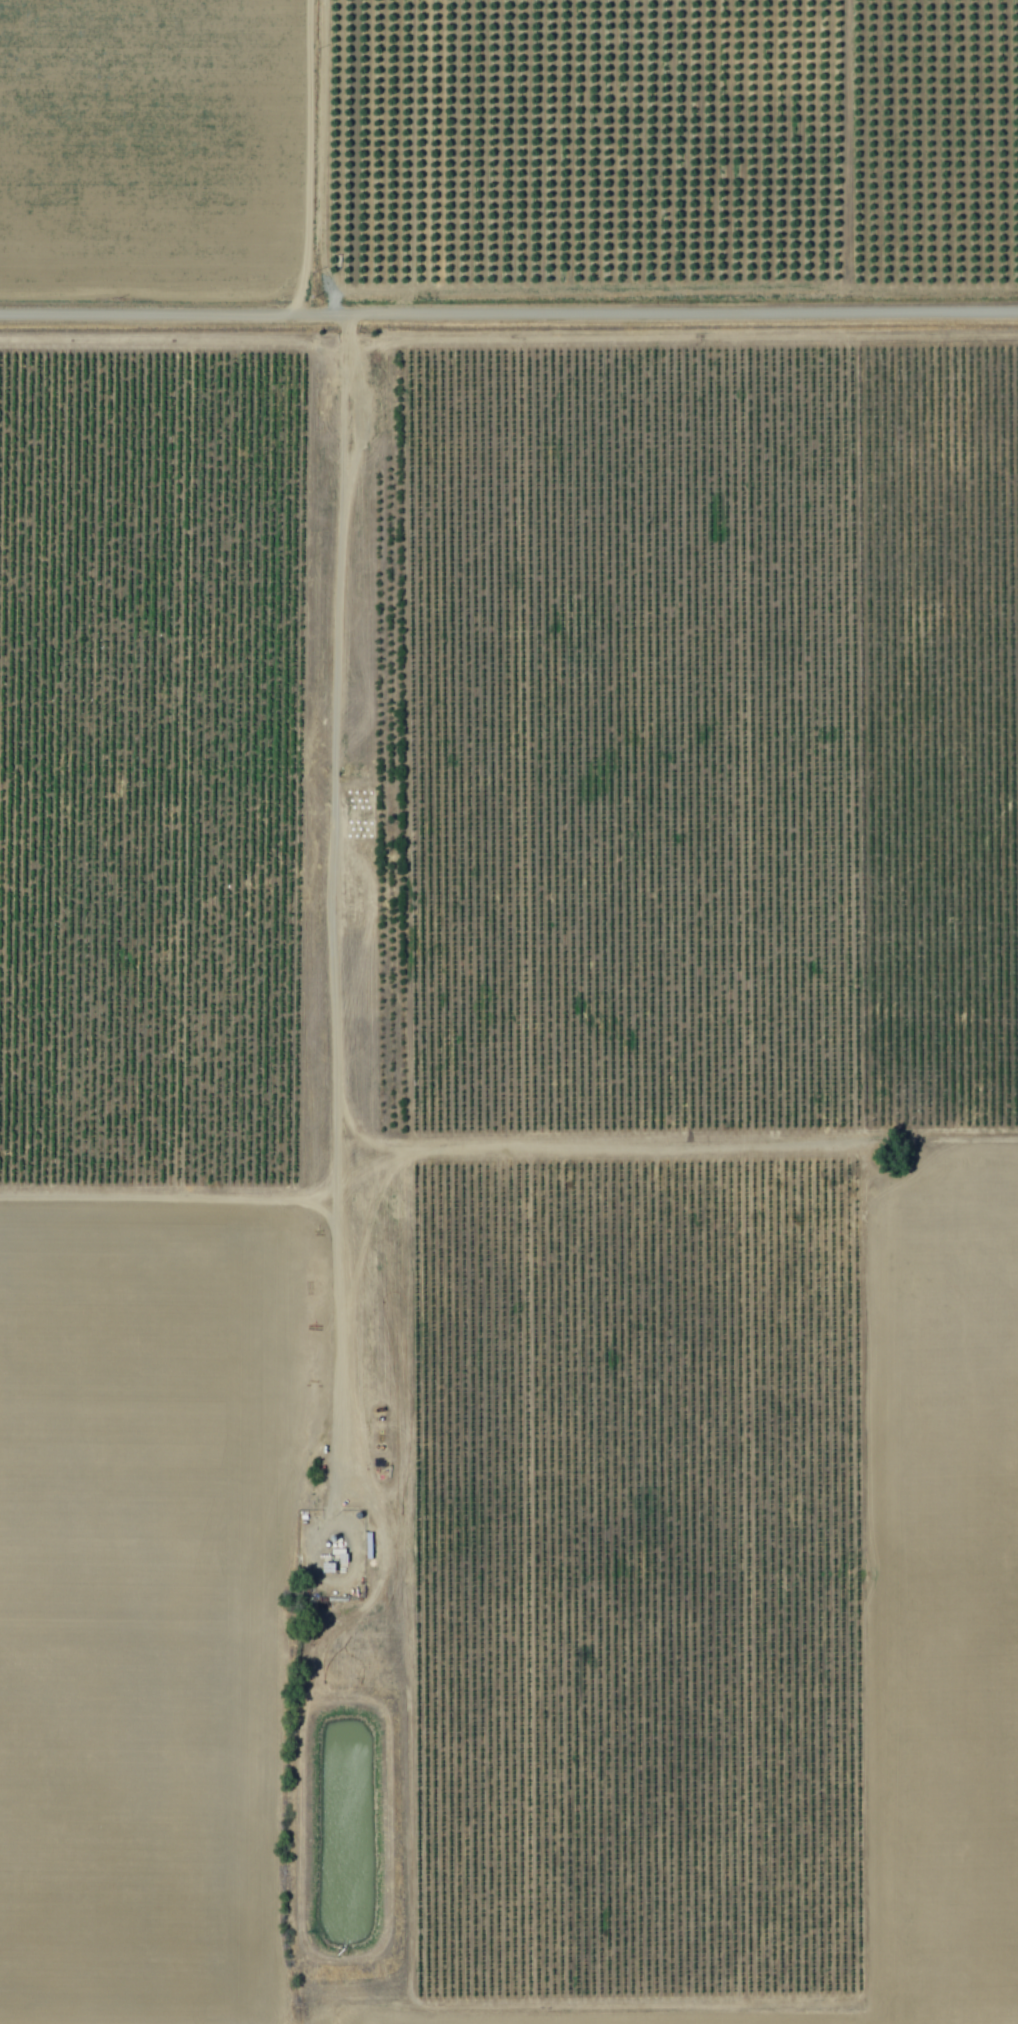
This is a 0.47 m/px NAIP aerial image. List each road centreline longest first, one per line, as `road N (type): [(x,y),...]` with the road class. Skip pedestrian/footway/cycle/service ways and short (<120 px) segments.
road 1 (residential): [(1017,307),(0,311)]

